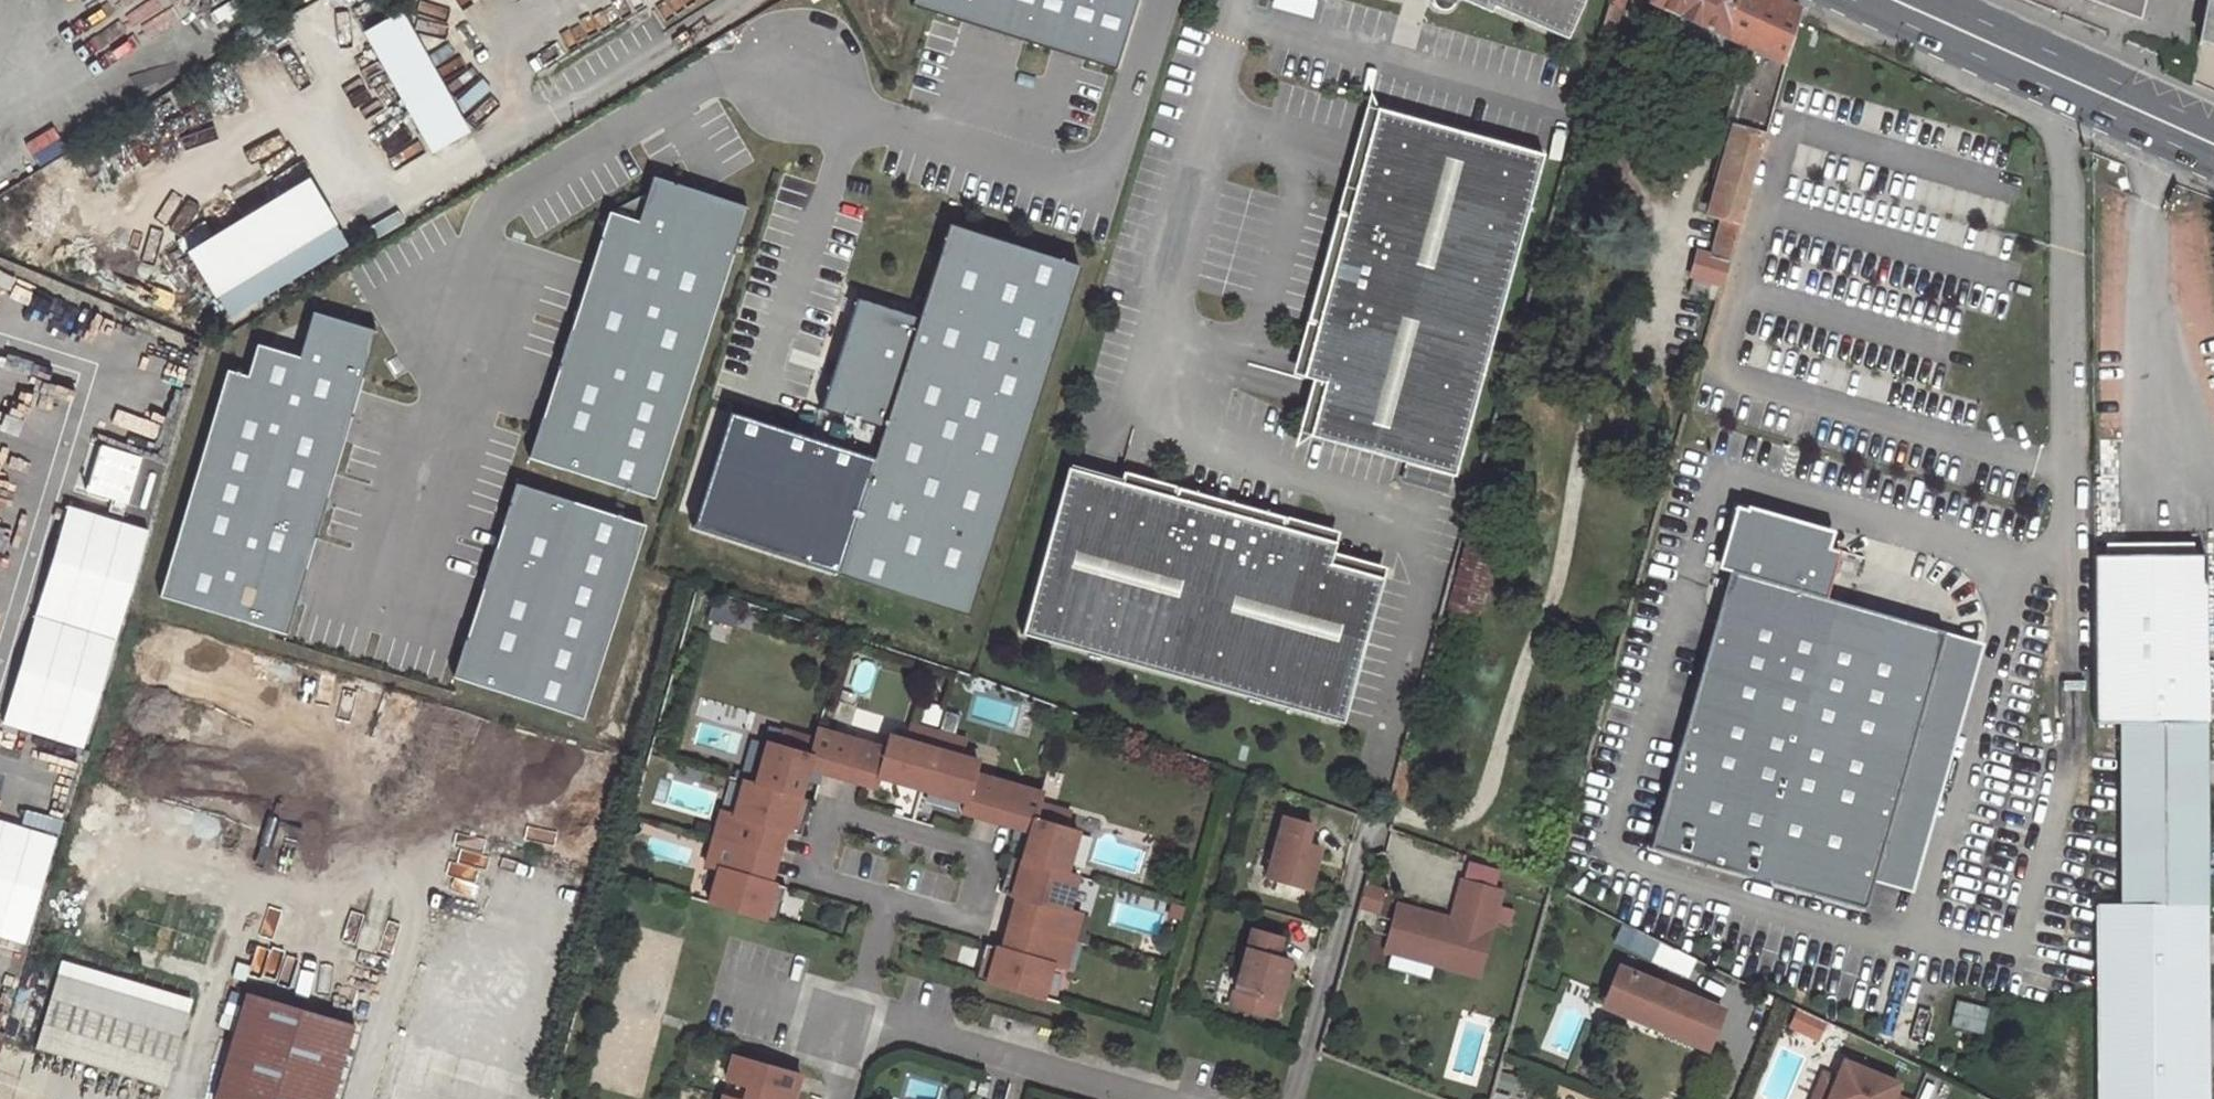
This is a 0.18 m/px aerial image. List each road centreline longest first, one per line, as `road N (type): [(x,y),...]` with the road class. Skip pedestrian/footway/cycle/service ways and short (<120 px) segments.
road 1 (track): [(1672,213),(1650,316),(1593,390),(1547,608),(1480,800),(1451,819),(1395,815),(1369,827)]
road 2 (residential): [(807,878),(967,924),(987,854),(827,808)]
road 3 (residential): [(1155,1098),(860,1013),(836,1098)]
road 4 (primary): [(1899,0),(2213,143)]
road 5 (residential): [(1290,1098),(1369,827)]

